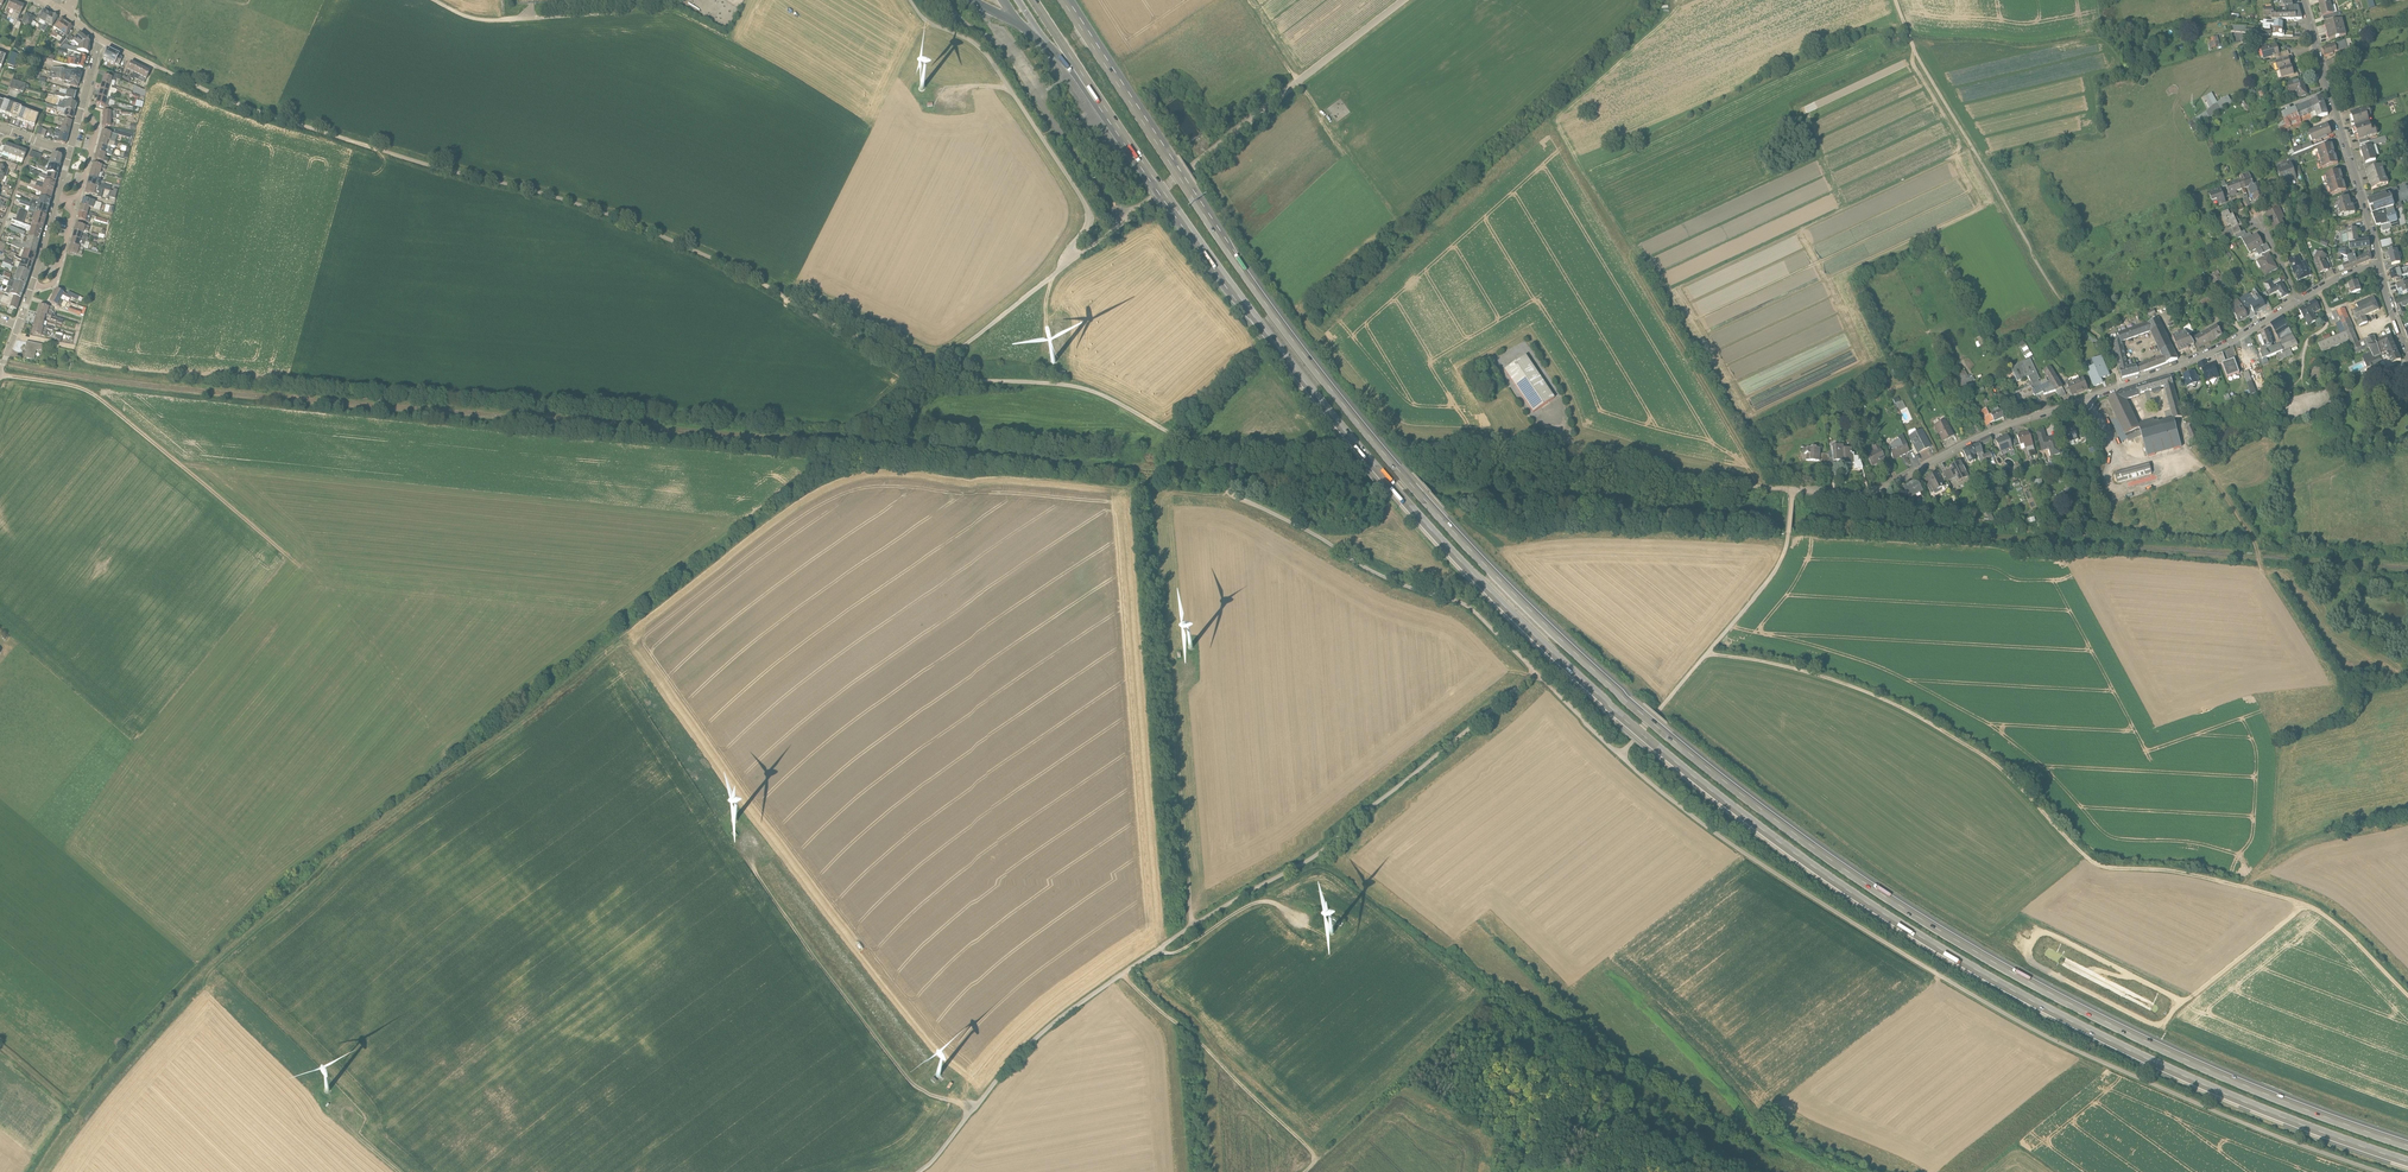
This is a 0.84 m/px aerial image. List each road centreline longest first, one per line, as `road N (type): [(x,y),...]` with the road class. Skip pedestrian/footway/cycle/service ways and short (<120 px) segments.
road 1 (motorway): [(2407,1145),(2185,1061),(1991,961),(1789,832),(1639,713),(1525,609),(1379,451),(1235,262),(1062,0)]
road 2 (motorway): [(1084,76),(1253,316),(1374,469),(1517,622),(1652,744),(1844,889),(1974,969),(2187,1077),(2407,1161)]
road 3 (unclassified): [(1071,262),(943,370),(923,370),(742,272),(627,220),(281,118),(153,66)]
road 4 (unclassified): [(1620,755),(1771,579),(1785,550),(1794,494),(1853,496),(1884,488),(1989,431),(2202,356),(2379,262)]
road 5 (unclassified): [(1620,755),(1769,869),(1988,1004),(2159,1086),(2382,1171)]
road 6 (track): [(1708,653),(1803,672),(1910,713),(1991,761),(2098,865),(2210,878),(2315,910),(2407,995)]
road 7 (unclassified): [(925,1171),(1013,1061),(1060,1018),(1305,859),(1534,674)]
road 8 (track): [(1892,0),(1911,50),(2057,293),(2105,342),(2121,385)]
road 9 (unclassified): [(1534,674),(1463,606),(1374,575),(1231,495),(1232,459)]
road 10 (unclassified): [(1407,0),(1127,218)]
road 11 (track): [(0,375),(94,395),(290,558)]
road 12 (track): [(973,1111),(907,1084),(751,867)]
road 13 (unclassified): [(910,0),(929,23),(987,54),(1080,196),(1087,223),(1069,251),(1071,262)]
road 14 (track): [(1232,459),(1227,449),(1189,444),(1085,389),(956,380),(943,370)]
road 15 (track): [(1192,926),(1174,707),(1192,681),(1191,653)]
road 16 (tertiary): [(2303,0),(2379,262)]
road 17 (track): [(1318,1157),(1126,971)]
road 18 (track): [(1794,494),(1698,481),(1547,441)]
road 19 (unclassified): [(1127,218),(1107,205),(1005,48)]
road 20 (track): [(1297,921),(1271,901),(1258,902),(1185,948),(1155,952)]
road 21 (track): [(1330,129),(1242,0)]
road 22 (track): [(2261,572),(2250,532),(2196,463)]

